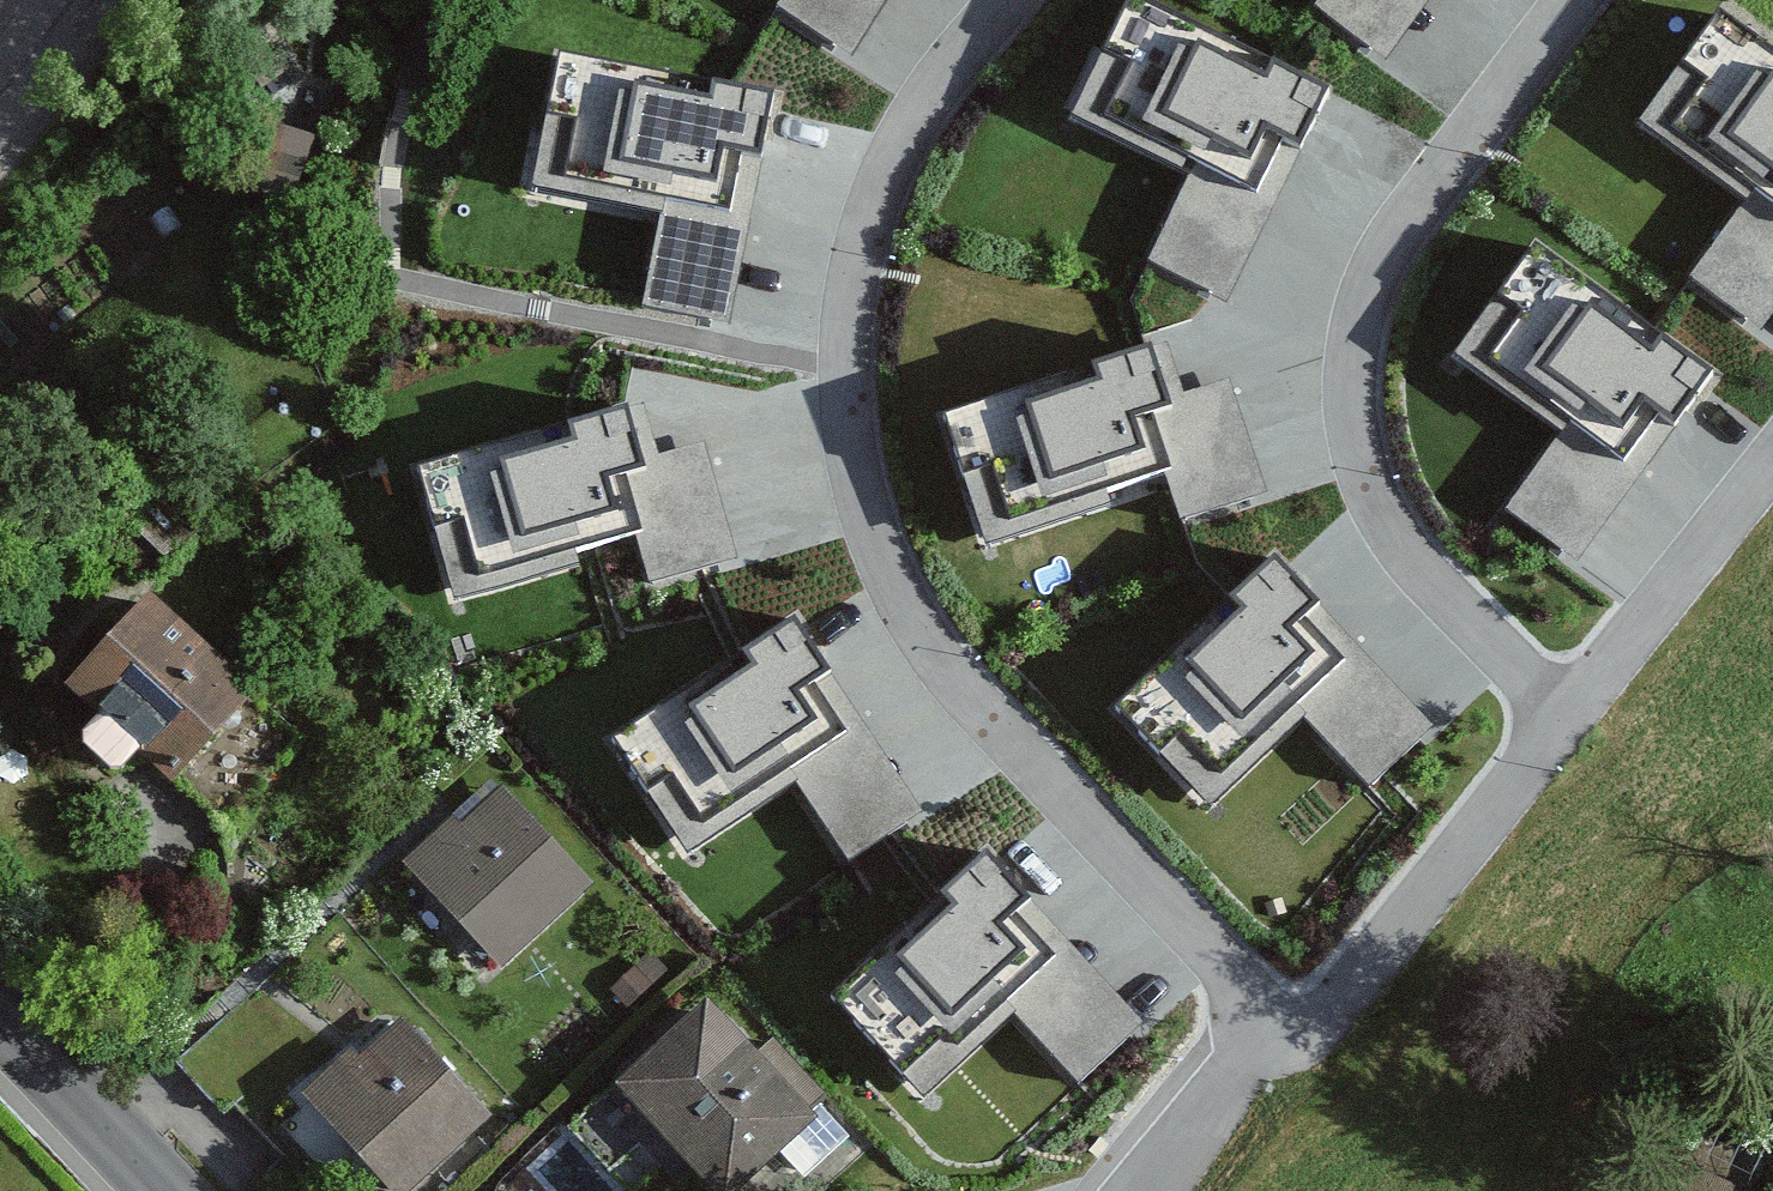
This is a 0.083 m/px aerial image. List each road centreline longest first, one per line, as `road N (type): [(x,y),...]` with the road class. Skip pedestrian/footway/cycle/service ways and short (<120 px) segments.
road 1 (residential): [(1250,1044),(1216,976),(1091,836),(949,647),(886,537),(845,375),(858,223),(910,111),(1009,0)]
road 2 (residential): [(1575,714),(1485,634),(1389,531),(1341,404),(1361,284),(1415,191),(1571,0)]
road 3 (residential): [(1250,1044),(1299,1042),(1378,969),(1575,714)]
road 4 (residential): [(1575,714),(1772,457)]
road 5 (secondary): [(0,1034),(148,1190)]
road 6 (residential): [(1130,1190),(1250,1044)]
road 7 (residential): [(0,95),(78,0)]

